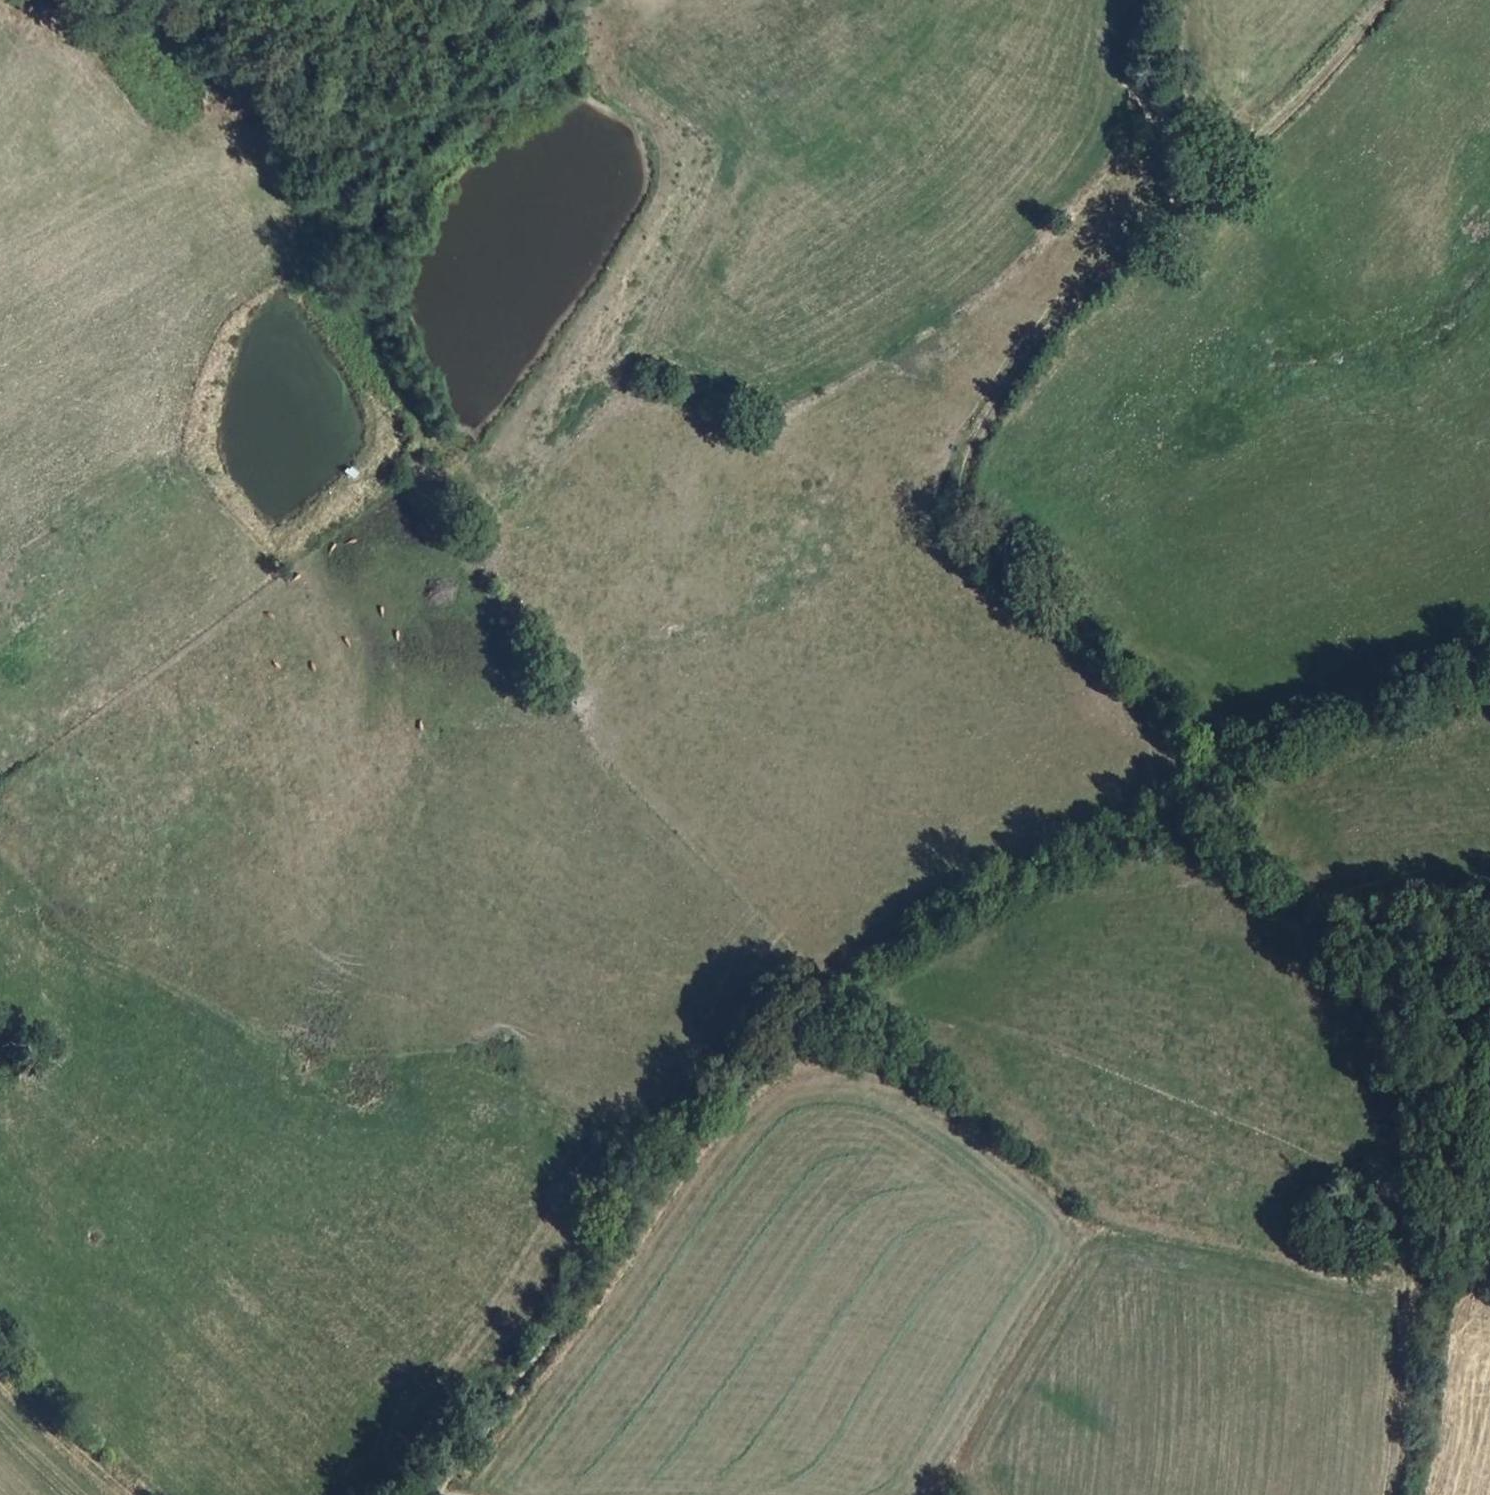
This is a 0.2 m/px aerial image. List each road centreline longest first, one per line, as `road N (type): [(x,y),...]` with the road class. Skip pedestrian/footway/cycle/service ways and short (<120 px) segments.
road 1 (track): [(1241,757),(1130,833),(1064,855),(878,954),(776,1030),(642,1181),(568,1311),(439,1494)]
road 2 (track): [(1197,190),(1365,44),(1401,0)]

